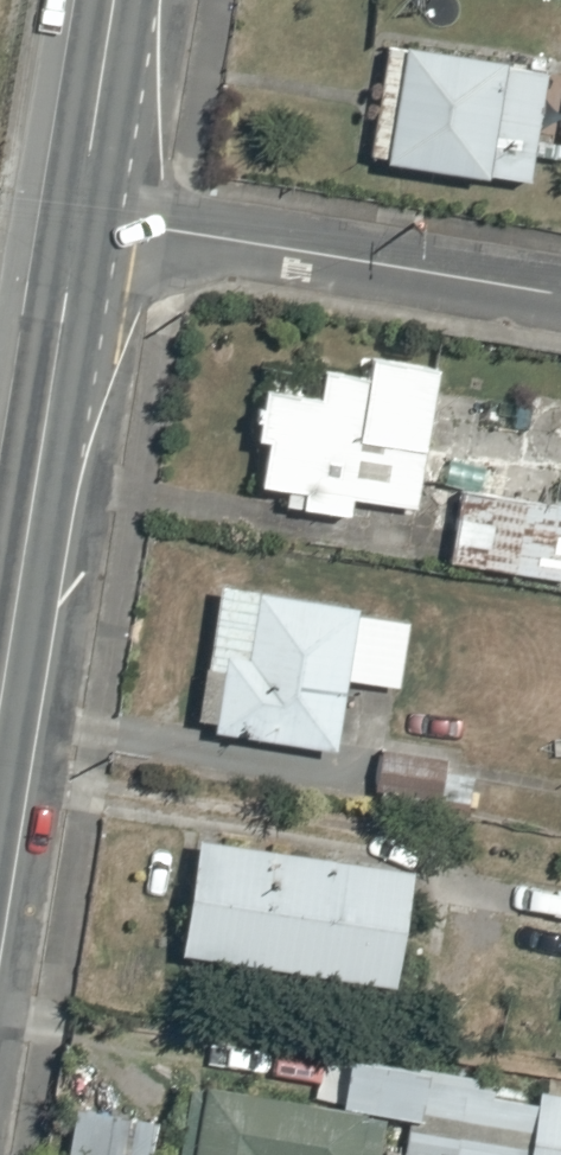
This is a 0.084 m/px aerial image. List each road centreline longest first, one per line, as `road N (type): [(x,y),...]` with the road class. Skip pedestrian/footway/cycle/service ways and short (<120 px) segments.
road 1 (trunk): [(0,750),(81,218)]
road 2 (residential): [(81,218),(560,296)]
road 3 (trunk): [(81,218),(117,0)]

